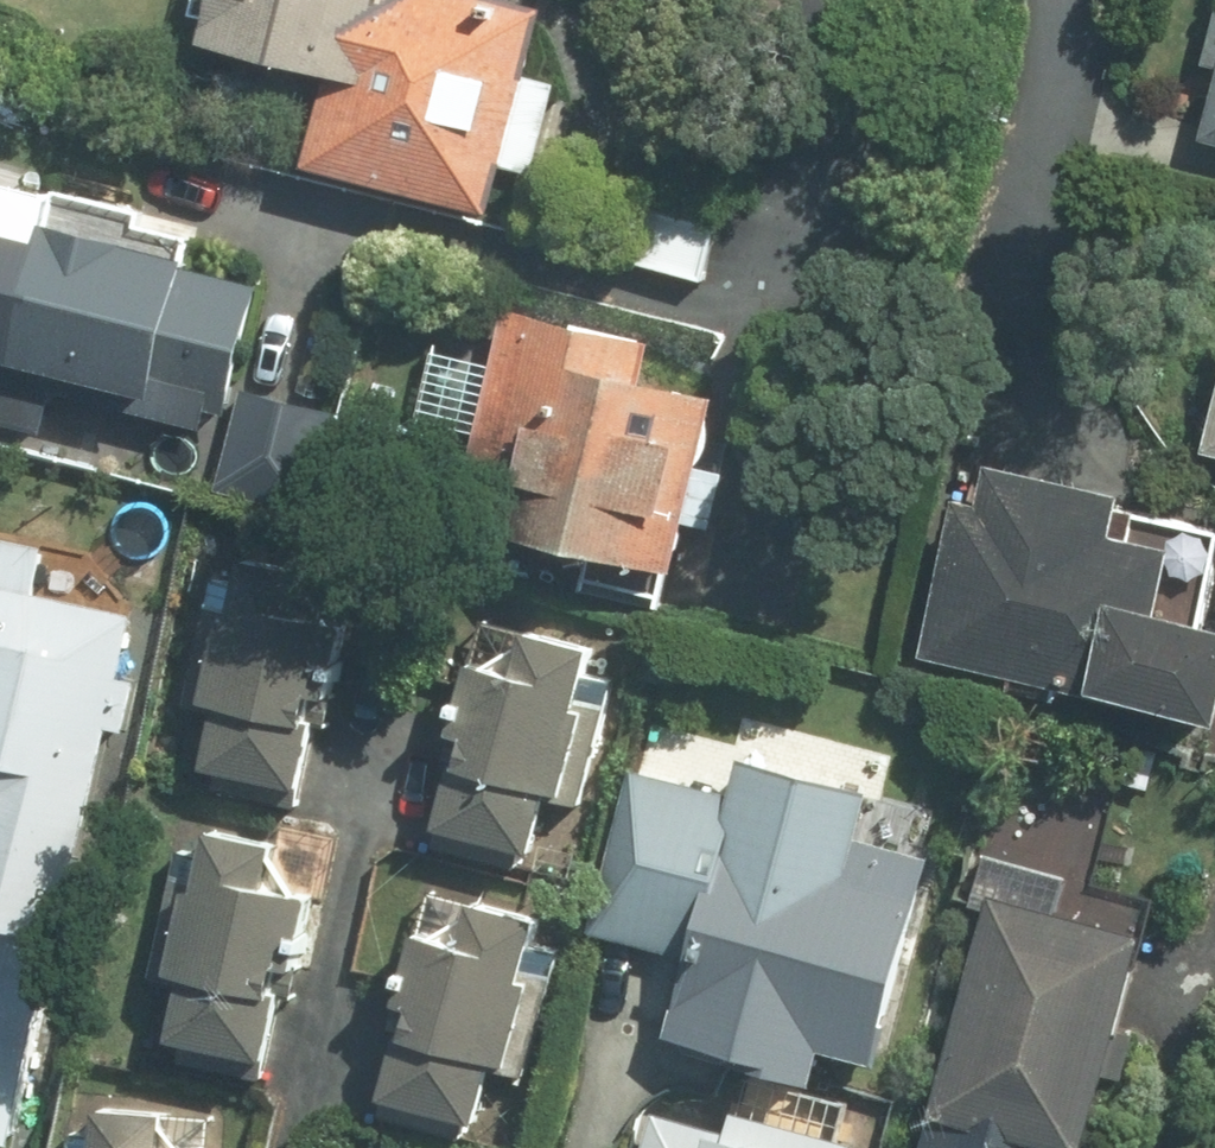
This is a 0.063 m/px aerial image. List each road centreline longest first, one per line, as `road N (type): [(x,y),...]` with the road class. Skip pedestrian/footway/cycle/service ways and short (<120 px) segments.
road 1 (residential): [(1069,0),(1073,57),(1014,305)]
road 2 (residential): [(851,0),(782,277)]

